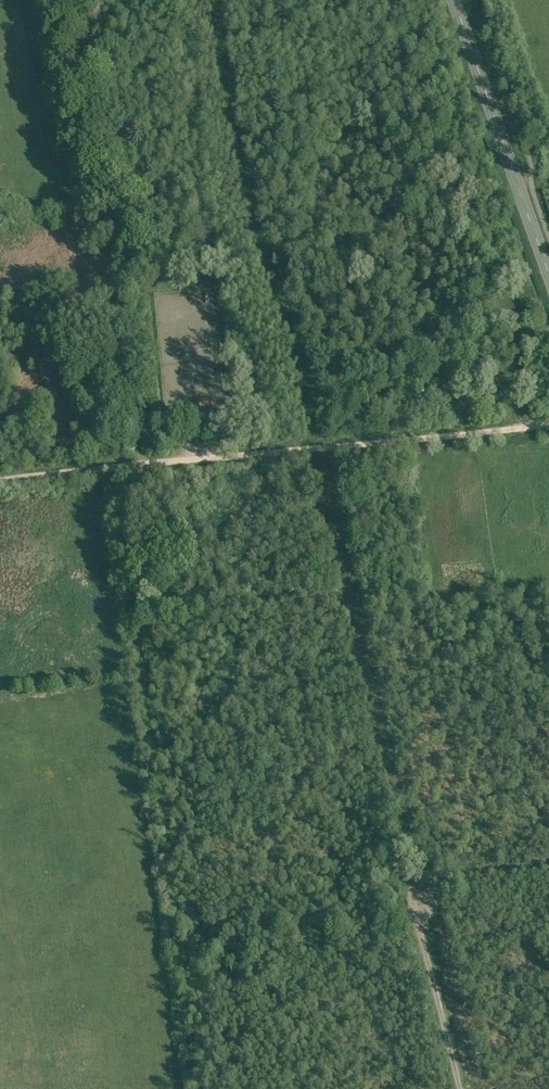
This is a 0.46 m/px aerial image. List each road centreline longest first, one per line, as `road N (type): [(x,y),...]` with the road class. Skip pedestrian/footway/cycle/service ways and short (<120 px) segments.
road 1 (tertiary): [(456,0),(548,267)]

